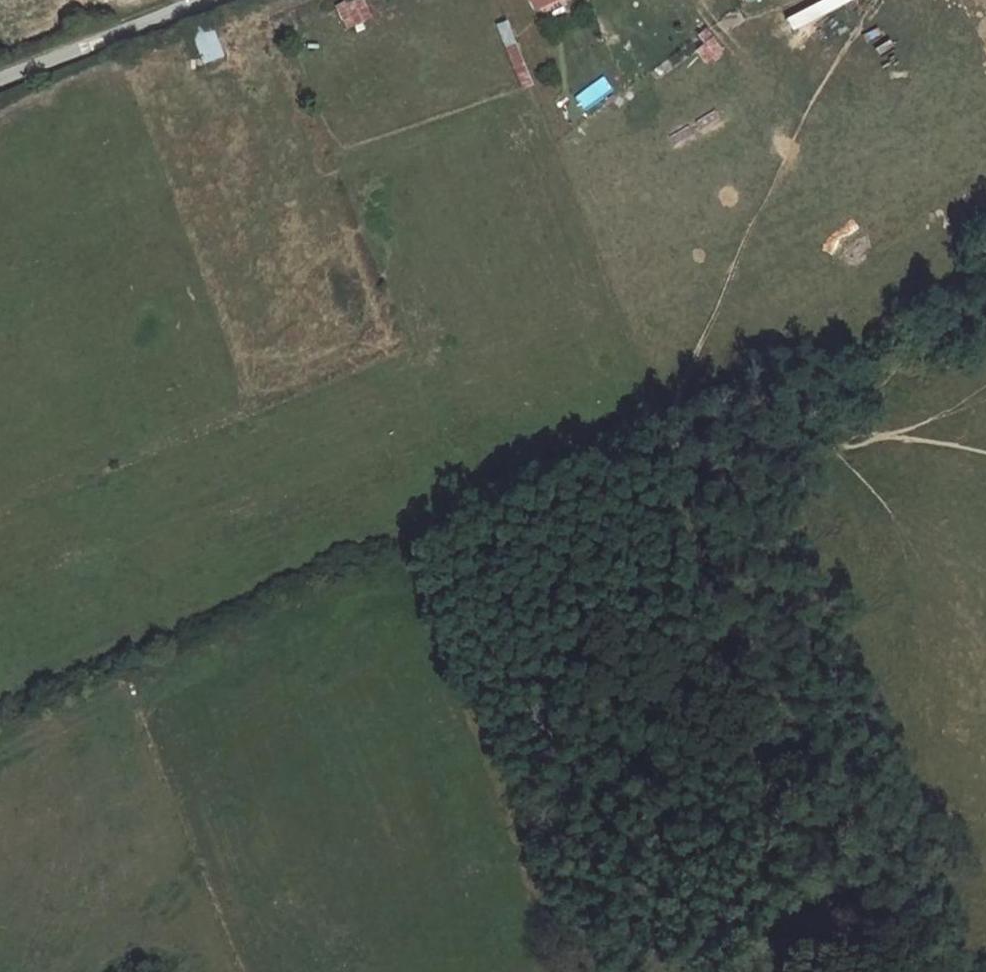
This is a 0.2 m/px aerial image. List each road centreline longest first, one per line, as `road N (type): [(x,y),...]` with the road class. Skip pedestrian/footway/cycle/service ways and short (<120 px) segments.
road 1 (unclassified): [(202,0),(0,80)]

